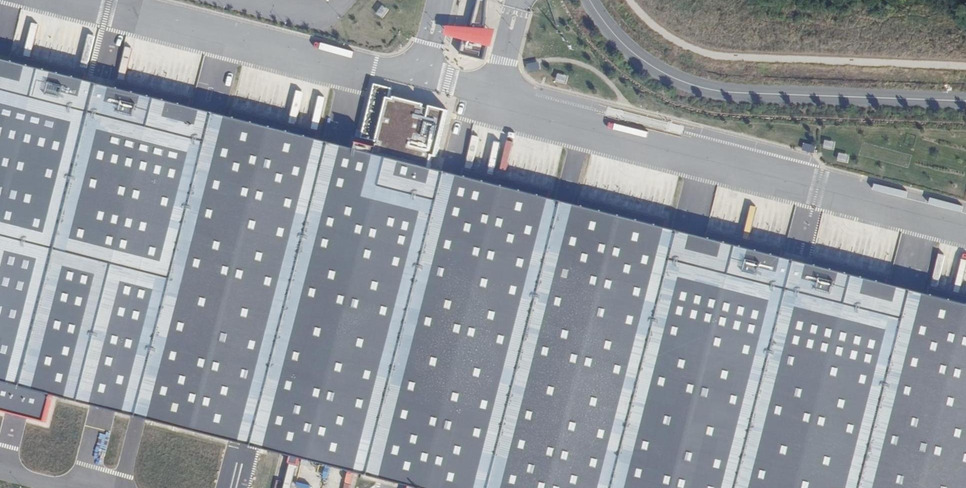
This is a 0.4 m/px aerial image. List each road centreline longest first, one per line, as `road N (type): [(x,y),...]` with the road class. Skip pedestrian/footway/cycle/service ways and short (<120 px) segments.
road 1 (unclassified): [(591,0),(636,53),(702,87),(965,101)]

